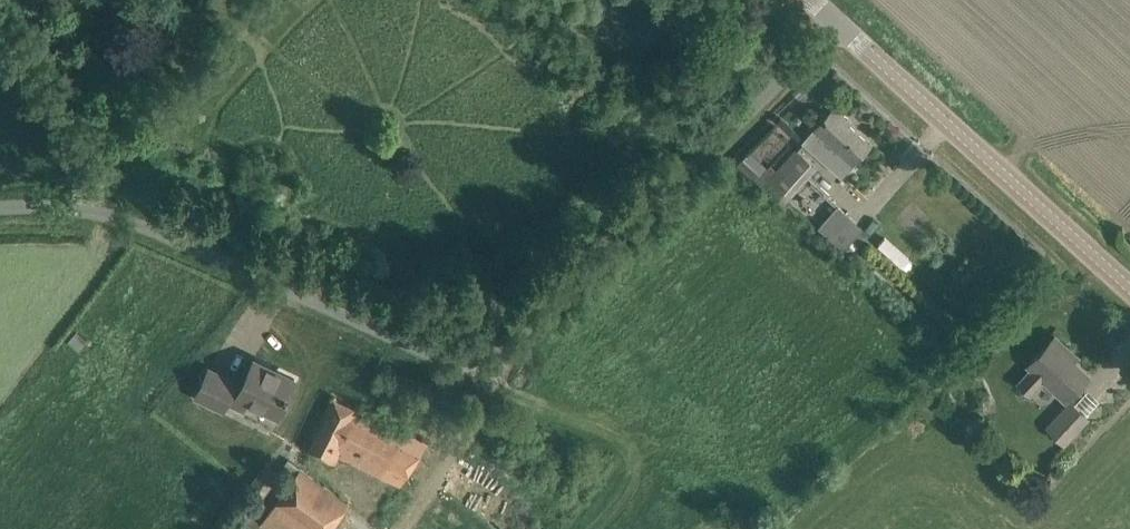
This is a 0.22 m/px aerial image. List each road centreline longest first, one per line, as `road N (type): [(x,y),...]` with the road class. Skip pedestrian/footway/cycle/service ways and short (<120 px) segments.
road 1 (residential): [(0,213),(119,216),(462,355),(511,345),(843,27)]
road 2 (unclassified): [(1129,283),(843,27)]

